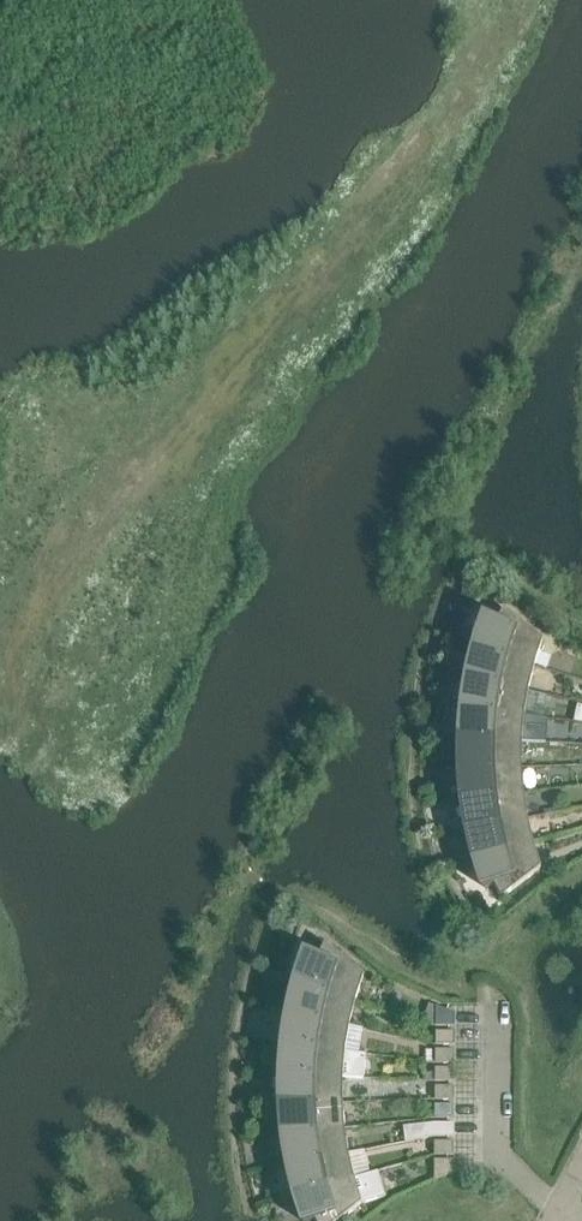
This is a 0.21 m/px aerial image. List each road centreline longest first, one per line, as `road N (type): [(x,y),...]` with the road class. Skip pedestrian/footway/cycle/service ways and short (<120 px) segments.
road 1 (residential): [(556,1214),(497,1158),(496,997)]

